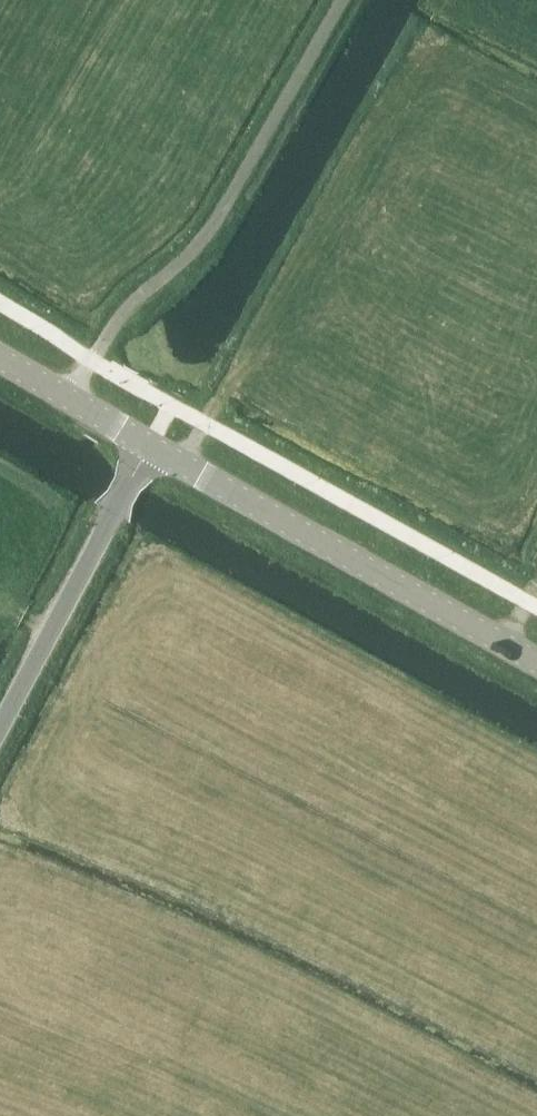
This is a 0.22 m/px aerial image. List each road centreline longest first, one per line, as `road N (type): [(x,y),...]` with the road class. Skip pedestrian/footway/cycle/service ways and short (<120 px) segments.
road 1 (tertiary): [(536,659),(147,442)]
road 2 (unclassified): [(0,724),(147,442)]
road 3 (tertiary): [(147,442),(0,357)]

